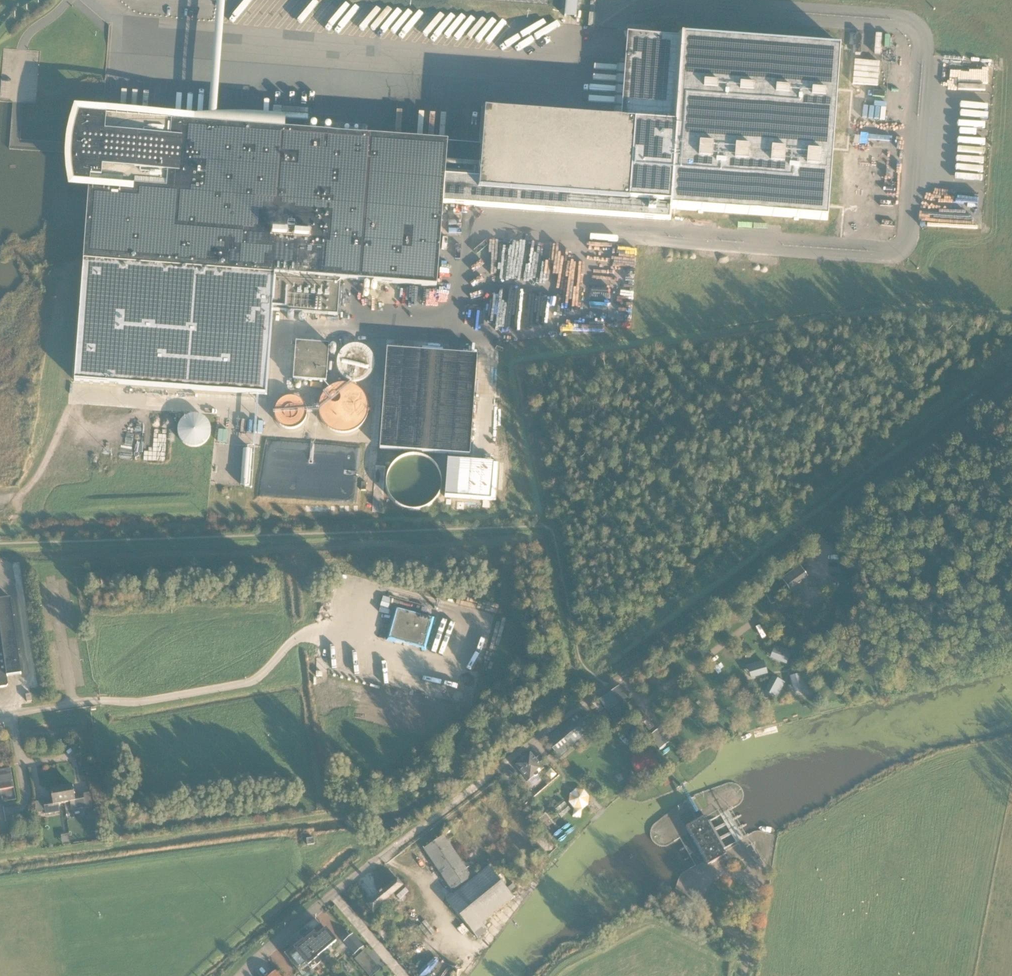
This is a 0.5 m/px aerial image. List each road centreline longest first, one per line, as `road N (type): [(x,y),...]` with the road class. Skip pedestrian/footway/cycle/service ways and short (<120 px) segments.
road 1 (unclassified): [(241,975),(334,894),(608,686)]

